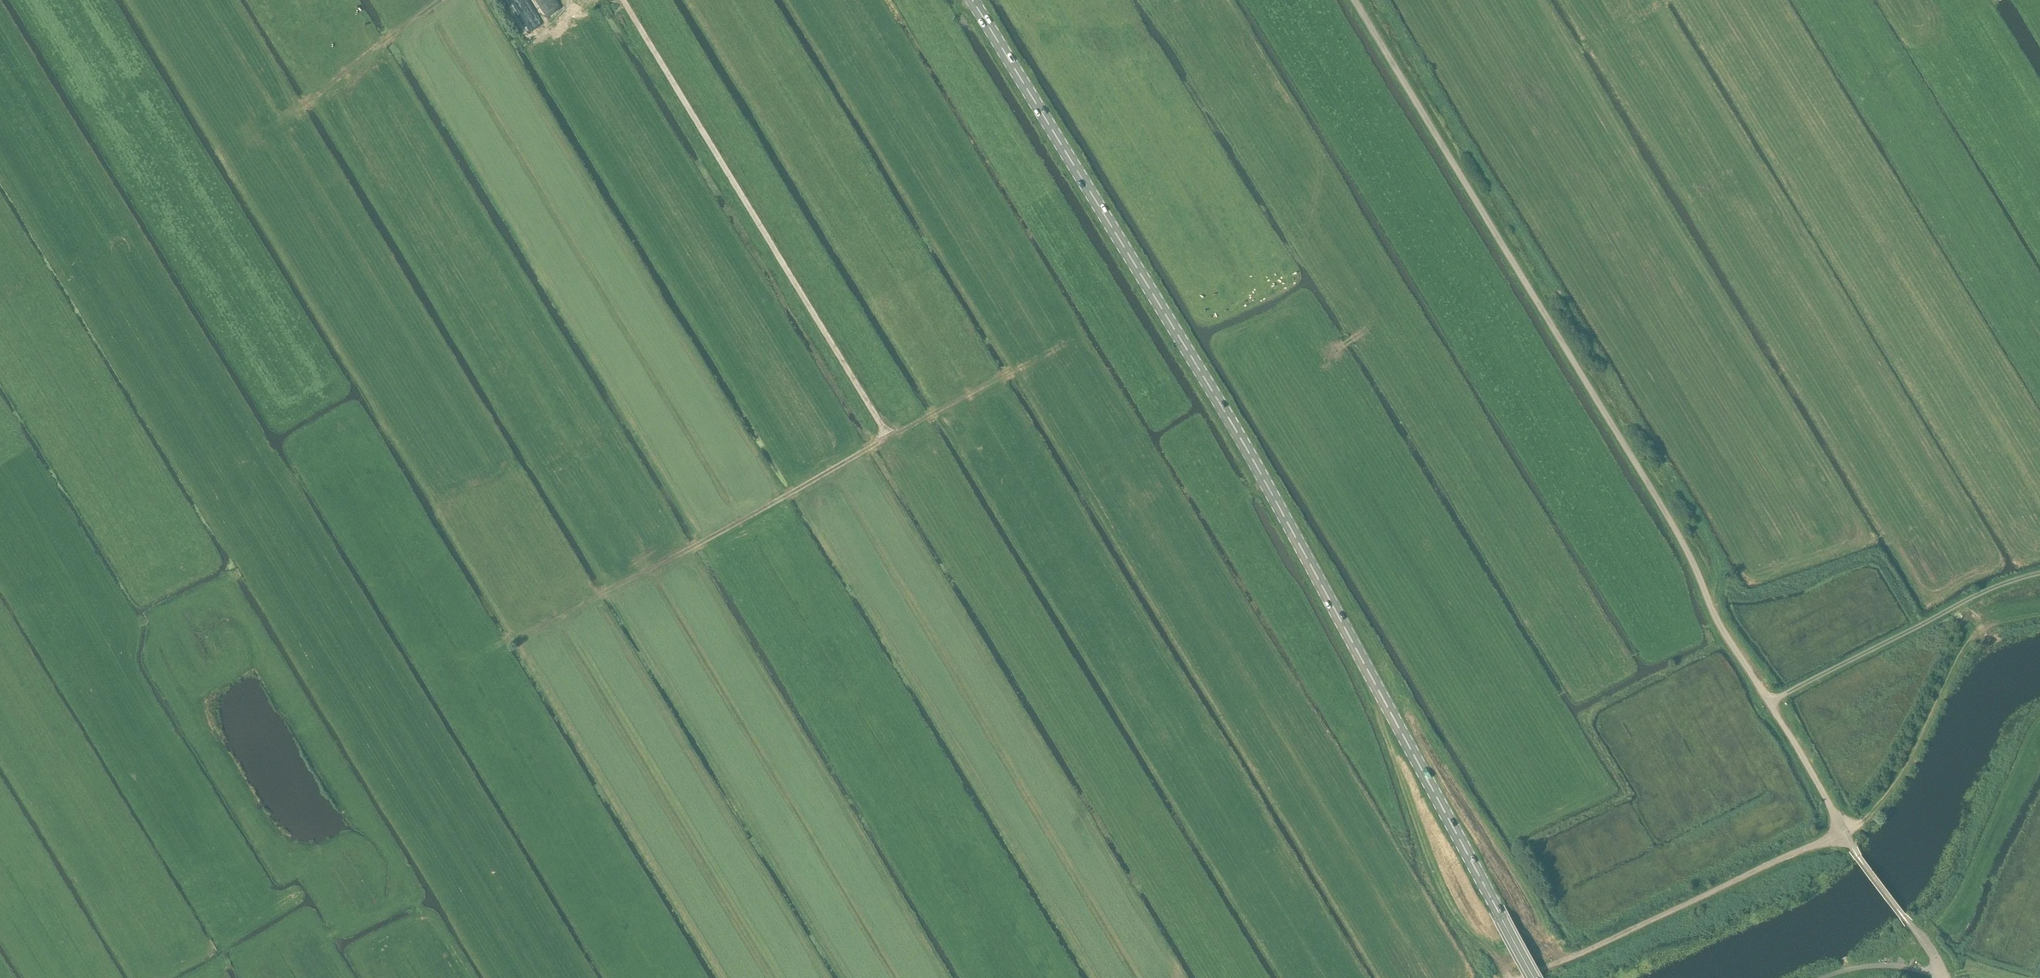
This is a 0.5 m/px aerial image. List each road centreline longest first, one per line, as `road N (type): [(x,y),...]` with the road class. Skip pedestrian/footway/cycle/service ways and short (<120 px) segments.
road 1 (secondary): [(1535,977),(1274,495),(974,0)]
road 2 (unclassified): [(1841,833),(1807,763),(1720,627),(1685,544),(1354,0)]
road 3 (track): [(0,41),(236,443),(251,562),(128,625),(112,597)]
road 4 (track): [(888,439),(622,0)]
road 5 (track): [(228,579),(464,977)]
road 6 (track): [(514,637),(888,439)]
road 7 (track): [(1524,977),(1841,833)]
road 8 (track): [(1841,833),(1867,817),(1906,768),(1975,636),(2039,614)]
road 9 (track): [(417,897),(329,940),(247,949),(197,977)]
road 10 (track): [(888,439),(1050,352)]

